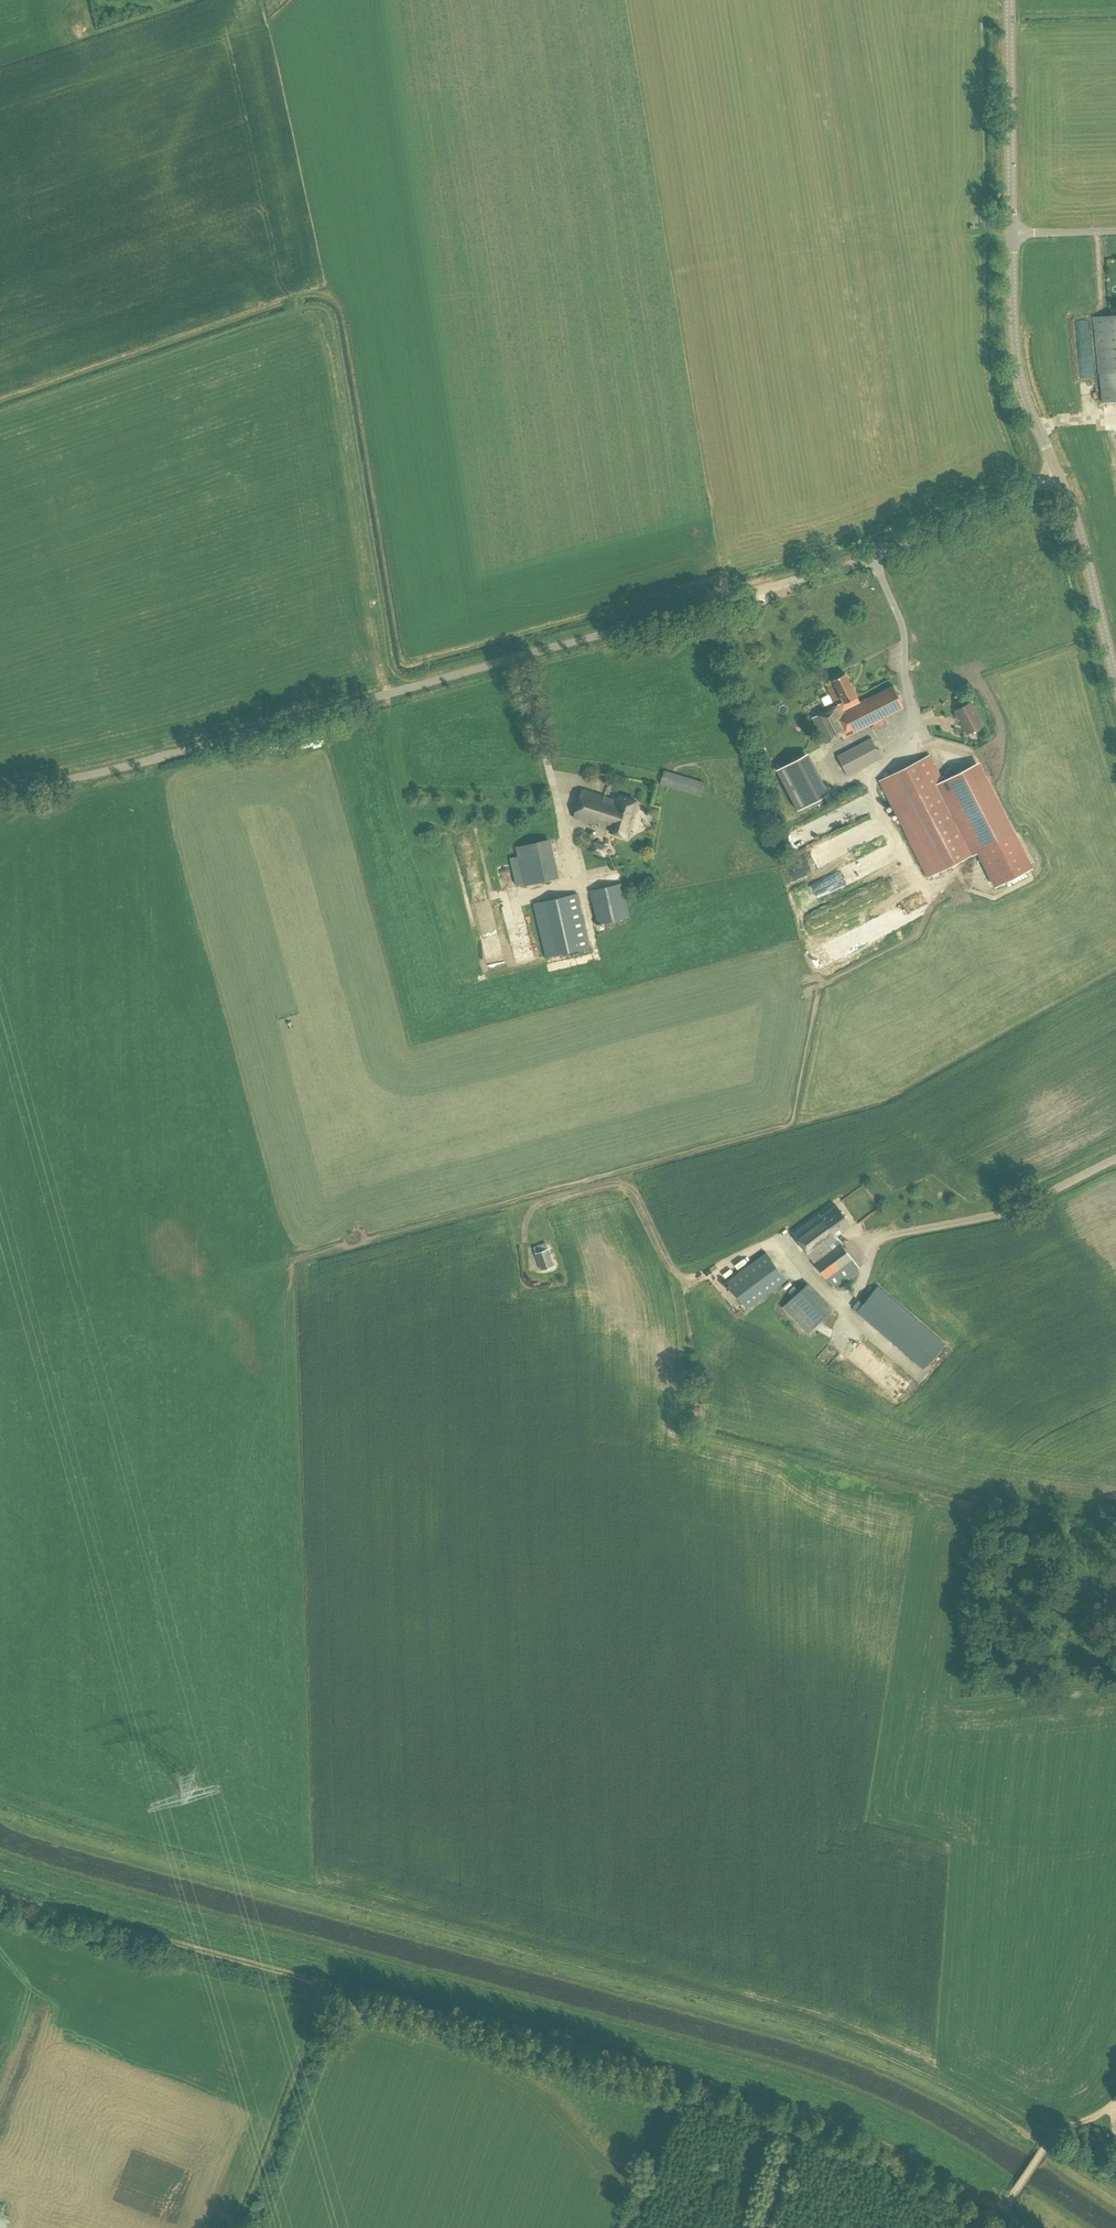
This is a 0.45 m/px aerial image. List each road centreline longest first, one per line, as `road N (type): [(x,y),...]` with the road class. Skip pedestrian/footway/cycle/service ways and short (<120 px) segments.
road 1 (unclassified): [(1056,476),(875,557),(0,797)]
road 2 (track): [(1004,2205),(868,2137),(803,2116),(761,2227)]
road 3 (tertiary): [(1056,476),(1022,396),(1012,236)]
road 4 (tertiary): [(1012,236),(1009,0)]
road 5 (tertiary): [(1115,681),(1056,476)]

